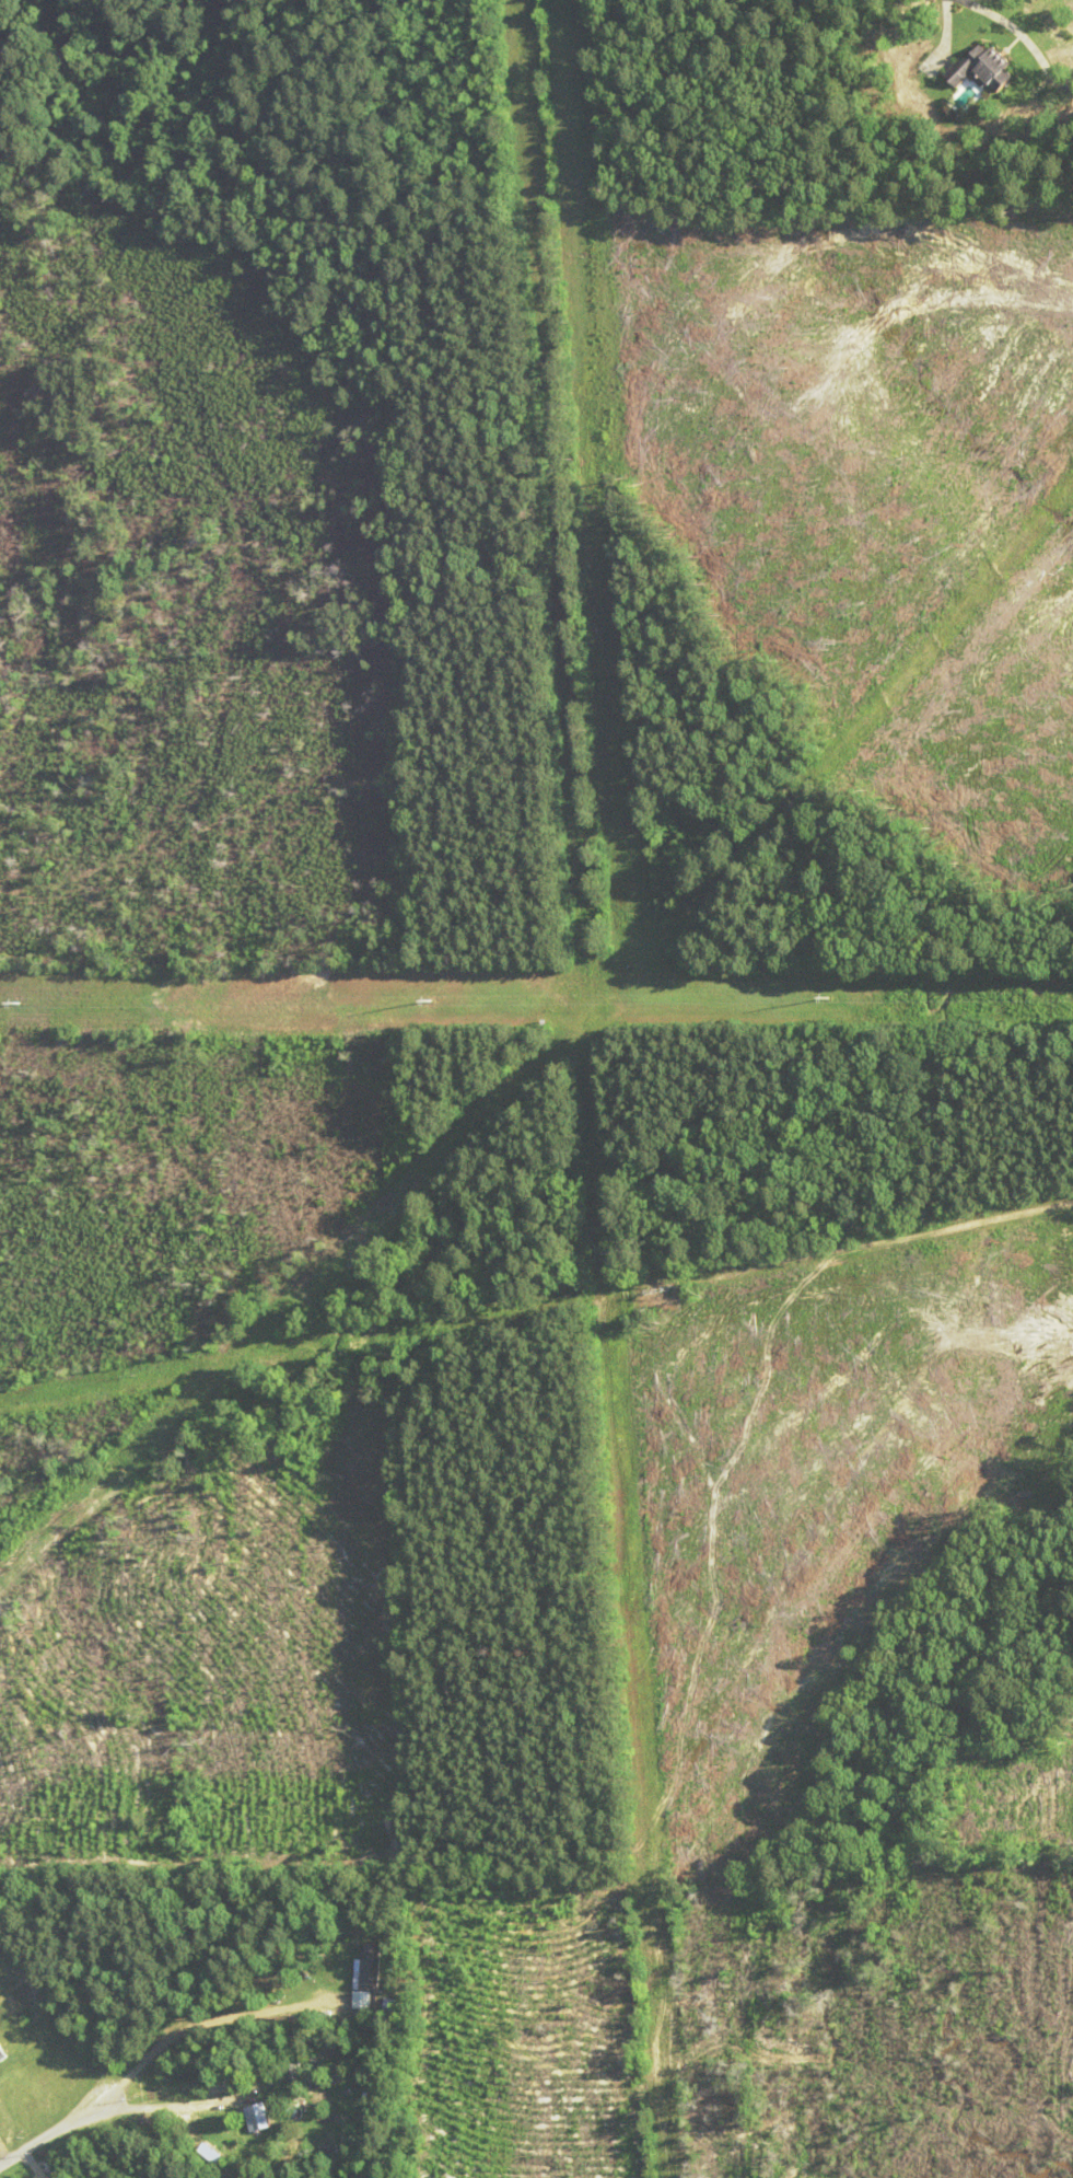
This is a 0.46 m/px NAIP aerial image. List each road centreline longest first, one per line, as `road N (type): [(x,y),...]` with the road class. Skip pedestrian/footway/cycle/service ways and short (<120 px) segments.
road 1 (residential): [(0,2169),(107,2099)]

